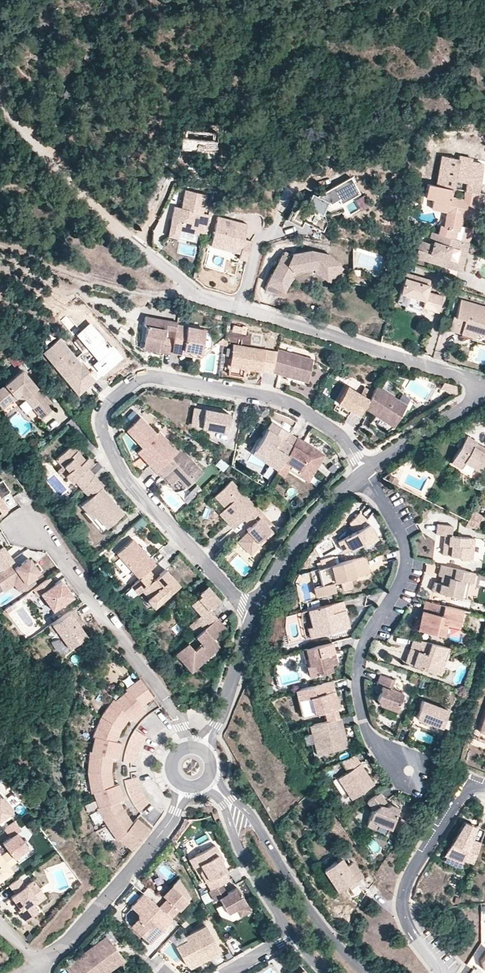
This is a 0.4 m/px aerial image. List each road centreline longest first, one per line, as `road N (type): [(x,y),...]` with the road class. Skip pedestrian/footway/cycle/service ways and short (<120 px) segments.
road 1 (residential): [(254,615),(135,488),(107,440),(108,403),(149,377),(291,404),(344,439),(366,471)]
road 2 (residential): [(407,770),(367,729),(357,687),(361,651),(406,561),(399,531),(366,471)]
road 3 (residential): [(191,748),(178,718),(50,541),(25,527)]
road 4 (residential): [(484,382),(242,311)]
road 5 (residential): [(187,786),(106,901),(39,965)]
road 6 (residential): [(443,972),(409,929),(404,897),(409,875),(453,809),(484,789)]
road 7 (residential): [(366,972),(327,935),(252,815),(228,800)]
road 8 (track): [(132,241),(0,100)]
road 9 (residential): [(254,615),(322,509),(366,471)]
road 10 (residential): [(228,800),(238,846),(293,933)]
road 11 (residential): [(202,751),(254,615)]
road 12 (residential): [(366,471),(484,387)]
road 13 (residential): [(242,311),(198,296),(132,241)]

